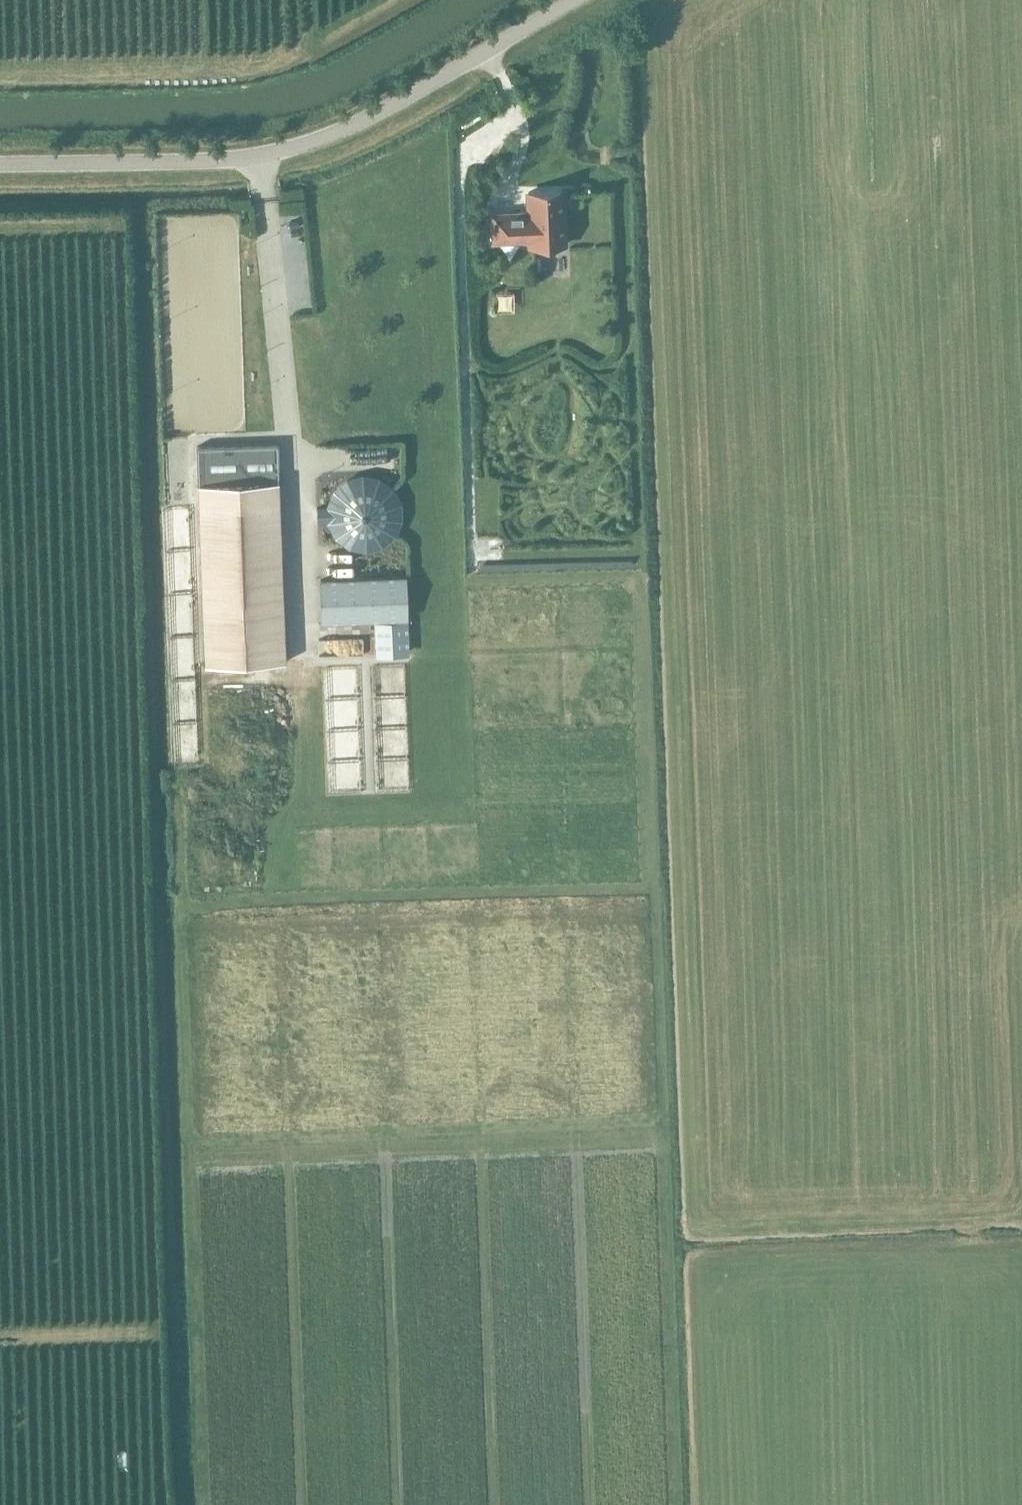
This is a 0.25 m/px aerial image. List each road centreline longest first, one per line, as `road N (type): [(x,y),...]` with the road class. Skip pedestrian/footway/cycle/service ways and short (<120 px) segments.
road 1 (unclassified): [(0,163),(210,161),(326,137),(398,104),(572,0)]

